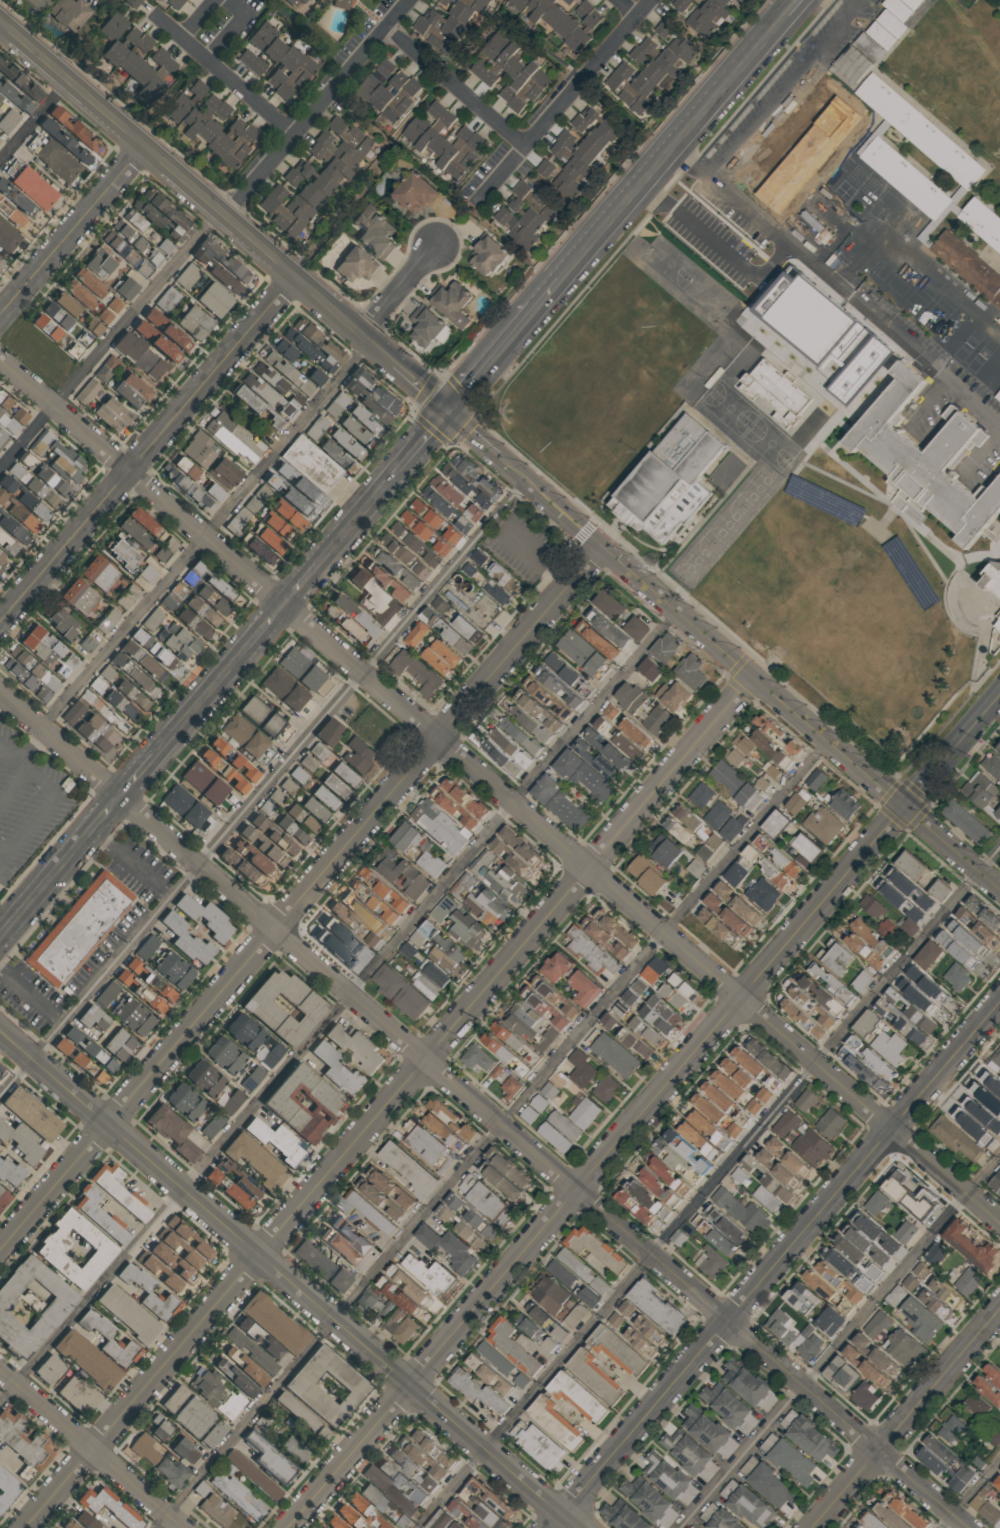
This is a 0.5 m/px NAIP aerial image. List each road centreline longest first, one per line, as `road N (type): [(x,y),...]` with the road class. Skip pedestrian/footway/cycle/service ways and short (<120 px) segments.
road 1 (residential): [(999,1223),(0,360)]
road 2 (residential): [(966,1527),(0,693)]
road 3 (residential): [(24,1527),(754,677)]
road 4 (residential): [(288,1527),(904,804)]
road 5 (residential): [(0,1249),(602,546)]
road 6 (tertiary): [(577,1527),(0,1031)]
road 7 (residential): [(553,1527),(999,1004)]
road 8 (tertiary): [(500,456),(999,891)]
road 9 (tertiary): [(0,21),(397,360)]
road 10 (tertiary): [(0,937),(319,565)]
road 11 (residential): [(0,622),(298,276)]
road 12 (tertiary): [(559,279),(790,16)]
road 13 (residential): [(813,1527),(999,1309)]
road 14 (residential): [(408,0),(226,214)]
road 15 (residential): [(648,0),(477,202)]
road 16 (residential): [(181,1527),(0,1371)]
road 17 (residential): [(0,315),(146,146)]
road 18 (residential): [(386,29),(524,148)]
road 19 (residential): [(179,39),(291,135)]
road 20 (residential): [(904,804),(999,694)]
road 21 (tertiary): [(452,411),(536,307)]
road 22 (tertiary): [(319,565),(398,470)]

